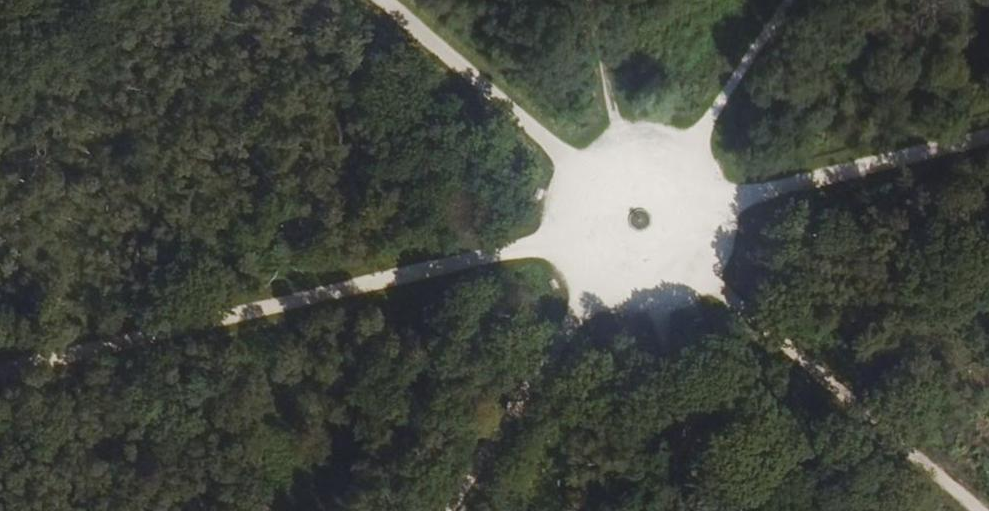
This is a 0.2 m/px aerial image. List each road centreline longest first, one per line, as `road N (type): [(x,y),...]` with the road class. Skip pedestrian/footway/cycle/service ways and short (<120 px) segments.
road 1 (track): [(0,371),(988,139)]
road 2 (track): [(640,221),(978,510)]
road 3 (track): [(640,221),(448,510)]
road 4 (track): [(382,0),(640,221)]
road 5 (track): [(707,510),(640,221)]
road 6 (track): [(787,0),(640,221)]

